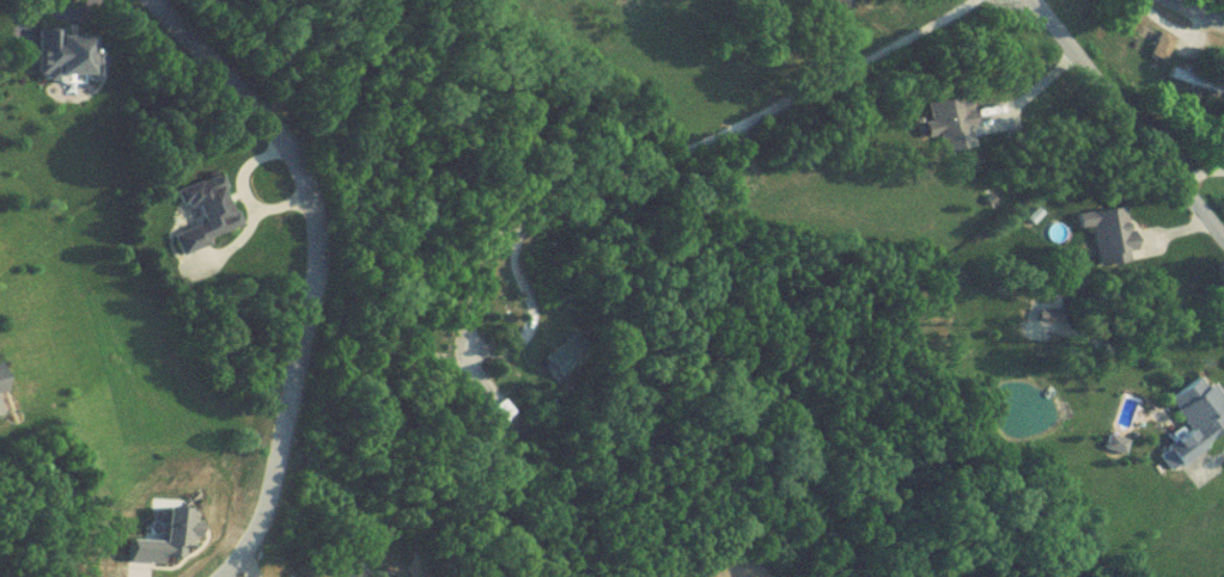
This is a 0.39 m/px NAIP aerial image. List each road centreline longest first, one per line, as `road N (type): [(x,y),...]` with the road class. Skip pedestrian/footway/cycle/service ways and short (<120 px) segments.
road 1 (residential): [(230,576),(263,526),(278,471),(311,300),(311,216),(270,130),(145,0)]
road 2 (residential): [(1223,254),(1019,0)]

